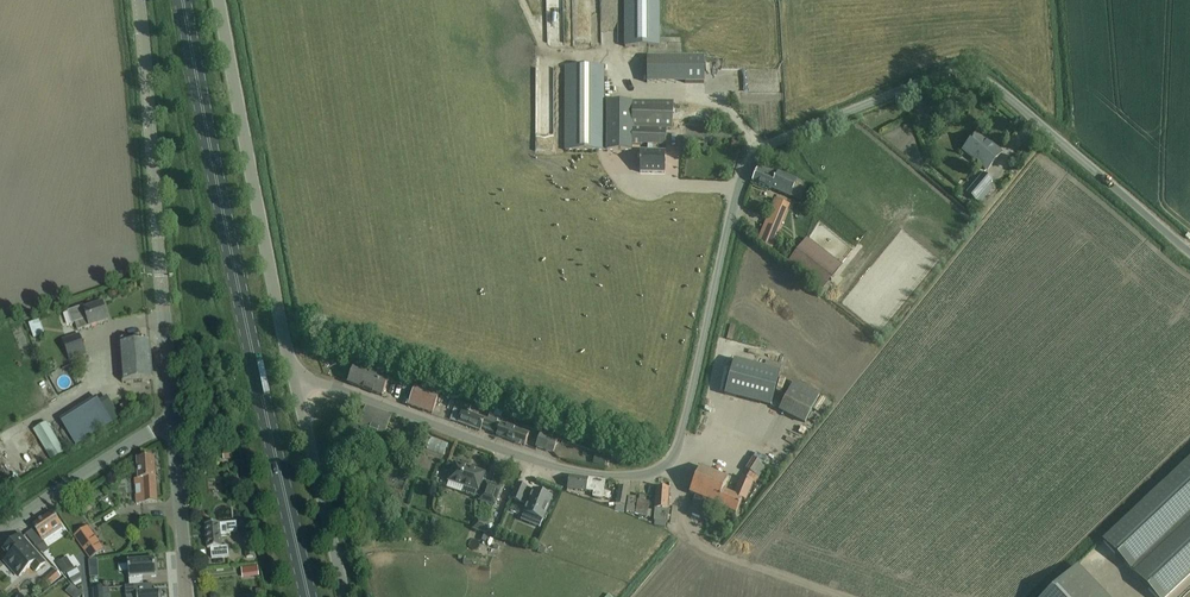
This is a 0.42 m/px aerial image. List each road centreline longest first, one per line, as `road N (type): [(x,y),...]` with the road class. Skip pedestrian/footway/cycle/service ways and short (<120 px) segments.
road 1 (unclassified): [(1189,251),(987,81),(940,76),(756,156),(735,198),(683,432),(661,469),(587,475),(292,374)]
road 2 (primary): [(308,596),(183,0)]
road 3 (unclassified): [(171,427),(139,0)]
road 4 (unclassified): [(292,374),(218,0)]
road 5 (track): [(673,459),(676,509),(704,550),(844,596)]
road 6 (unclassified): [(345,596),(292,374)]
road 7 (unclassified): [(0,532),(141,437),(171,427)]
road 8 (unclassified): [(186,596),(171,427)]
road 9 (track): [(543,144),(541,43),(523,0)]

